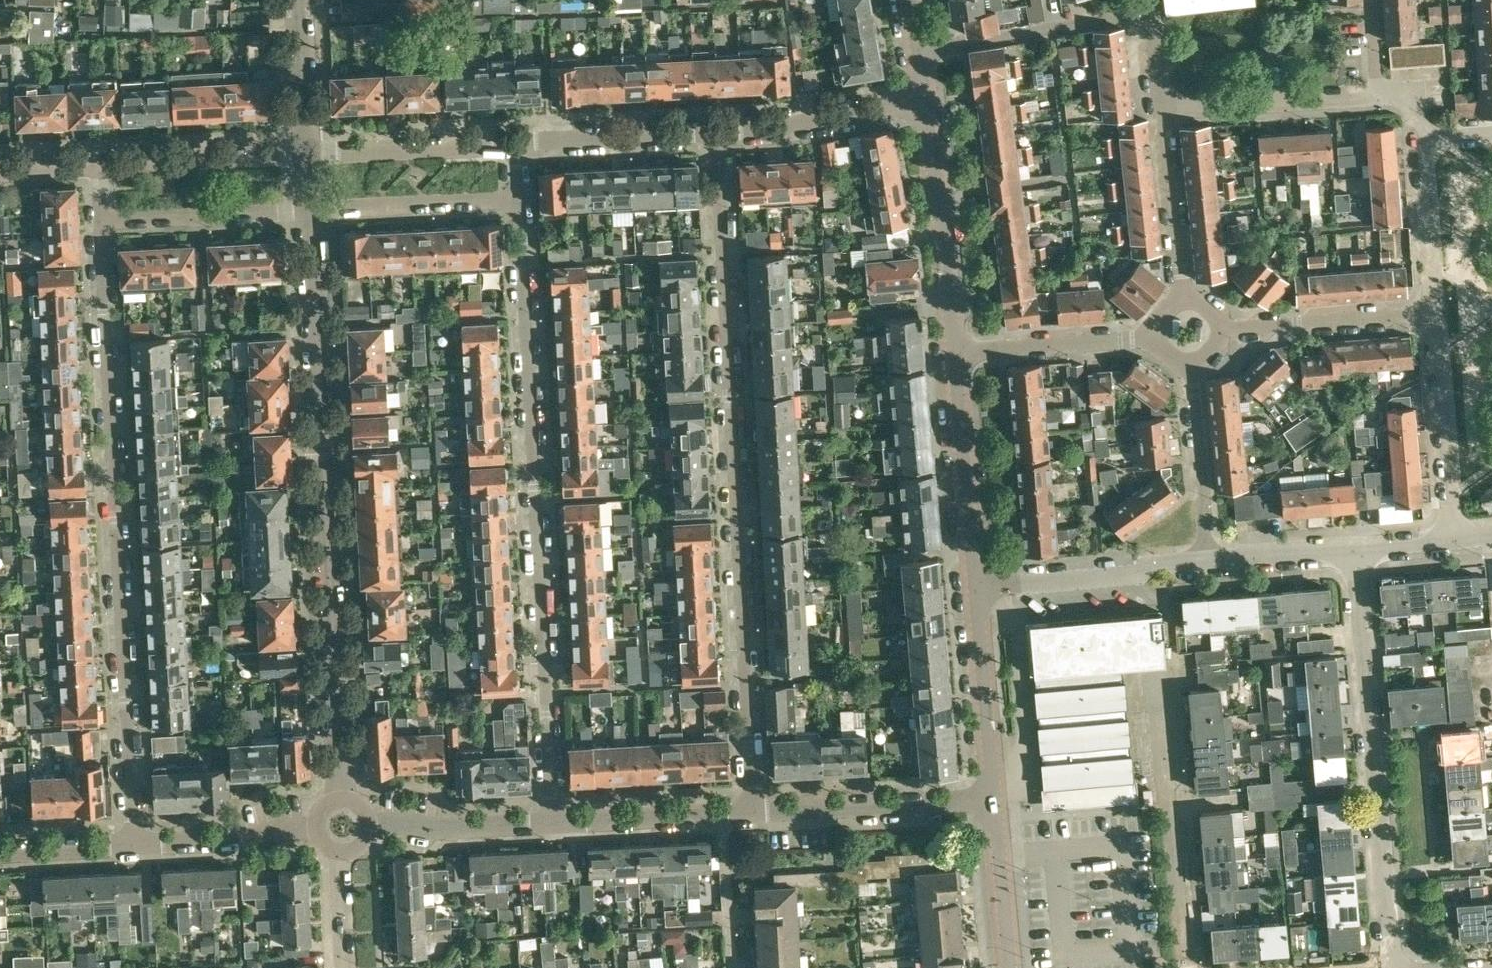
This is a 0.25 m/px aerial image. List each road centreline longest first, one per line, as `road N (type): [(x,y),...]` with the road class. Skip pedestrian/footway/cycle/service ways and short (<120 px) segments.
road 1 (residential): [(751,812),(715,131)]
road 2 (residential): [(102,219),(133,845)]
road 3 (residential): [(519,197),(553,822)]
road 4 (residential): [(341,798),(310,208)]
road 5 (residential): [(1392,967),(1355,549)]
road 6 (residential): [(1161,106),(1153,29),(1144,18),(918,51)]
road 7 (residential): [(1183,967),(1156,686)]
road 8 (residential): [(954,351),(925,101)]
road 9 (residential): [(751,812),(993,799)]
road 10 (residential): [(976,586),(954,351)]
road 11 (residential): [(976,586),(1207,560)]
road 12 (residential): [(1435,313),(1453,541)]
road 13 (residential): [(1435,313),(1220,332)]
road 14 (residential): [(1161,106),(1376,95)]
road 15 (residential): [(993,799),(976,586)]
road 16 (residential): [(715,131),(925,101)]
road 17 (residential): [(310,208),(519,197)]
road 18 (residential): [(307,154),(516,144)]
road 19 (residential): [(99,165),(307,154)]
road 20 (residential): [(102,219),(310,208)]
road 21 (residential): [(516,144),(715,131)]
road 22 (residential): [(1152,334),(954,351)]
road 23 (residential): [(553,822),(751,812)]
road 24 (residential): [(1207,560),(1189,364)]
road 25 (residential): [(1161,106),(1183,297)]
road 26 (residential): [(369,823),(553,822)]
road 27 (residential): [(133,845),(315,827)]
road 28 (residential): [(1421,140),(1435,313)]
road 29 (residential): [(1010,967),(993,799)]
road 30 (residential): [(307,154),(299,0)]
road 31 (residential): [(1207,560),(1355,549)]
road 32 (residential): [(0,851),(133,845)]

